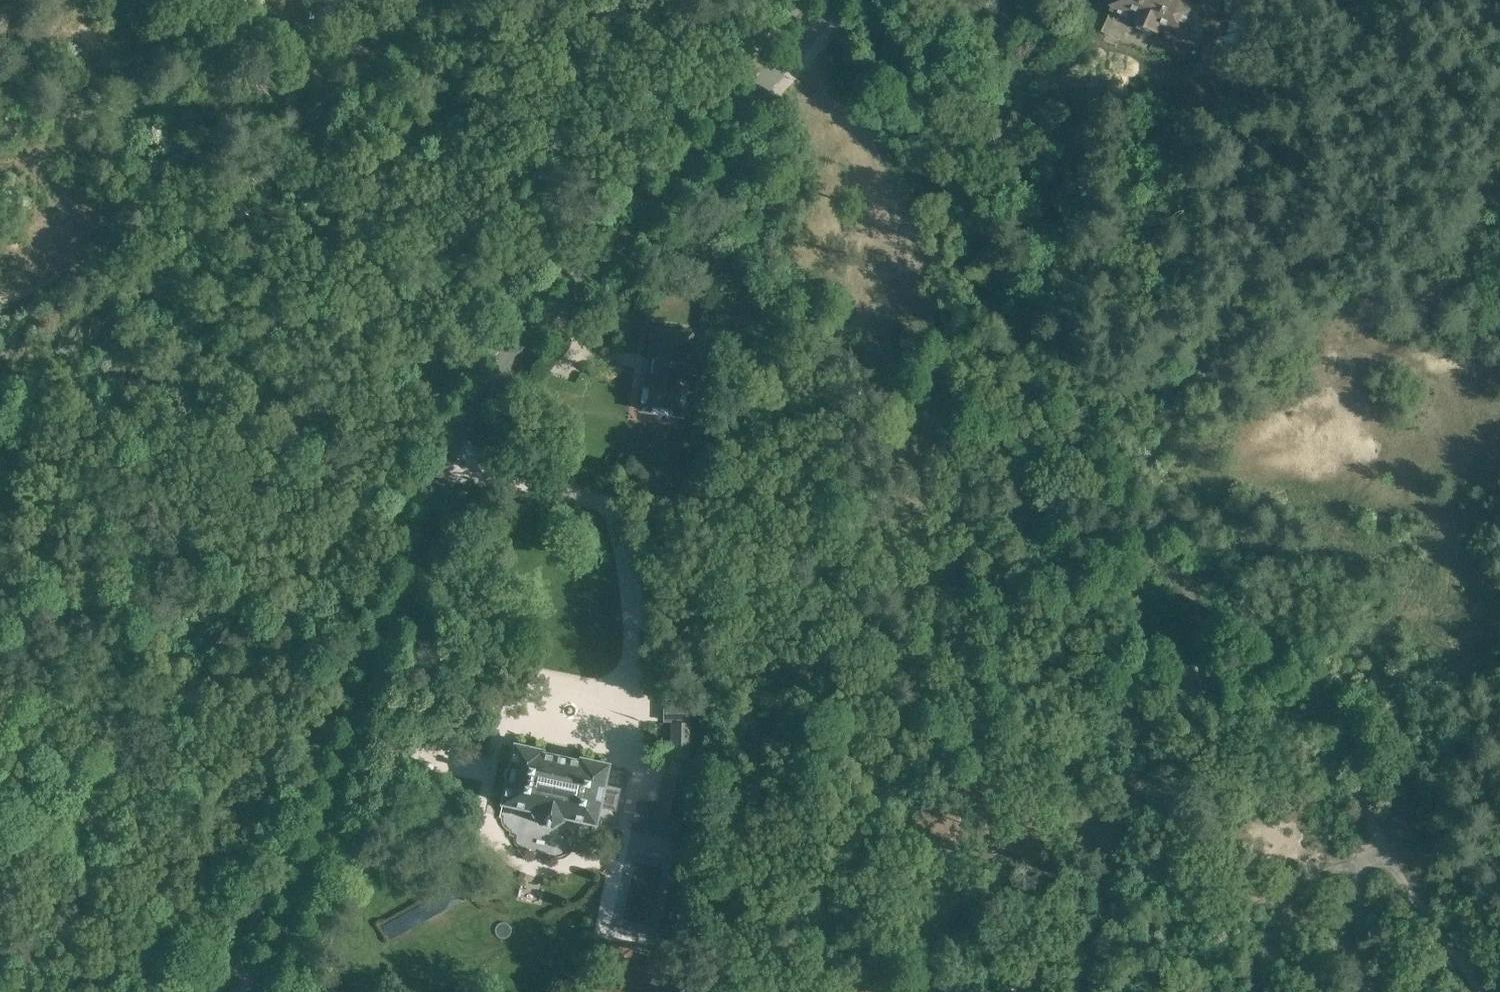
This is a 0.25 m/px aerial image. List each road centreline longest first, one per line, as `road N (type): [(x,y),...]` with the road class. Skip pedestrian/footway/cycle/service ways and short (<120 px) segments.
road 1 (tertiary): [(245,991),(437,457),(467,397),(847,0)]
road 2 (track): [(459,0),(232,172),(163,254),(85,254),(0,306)]

